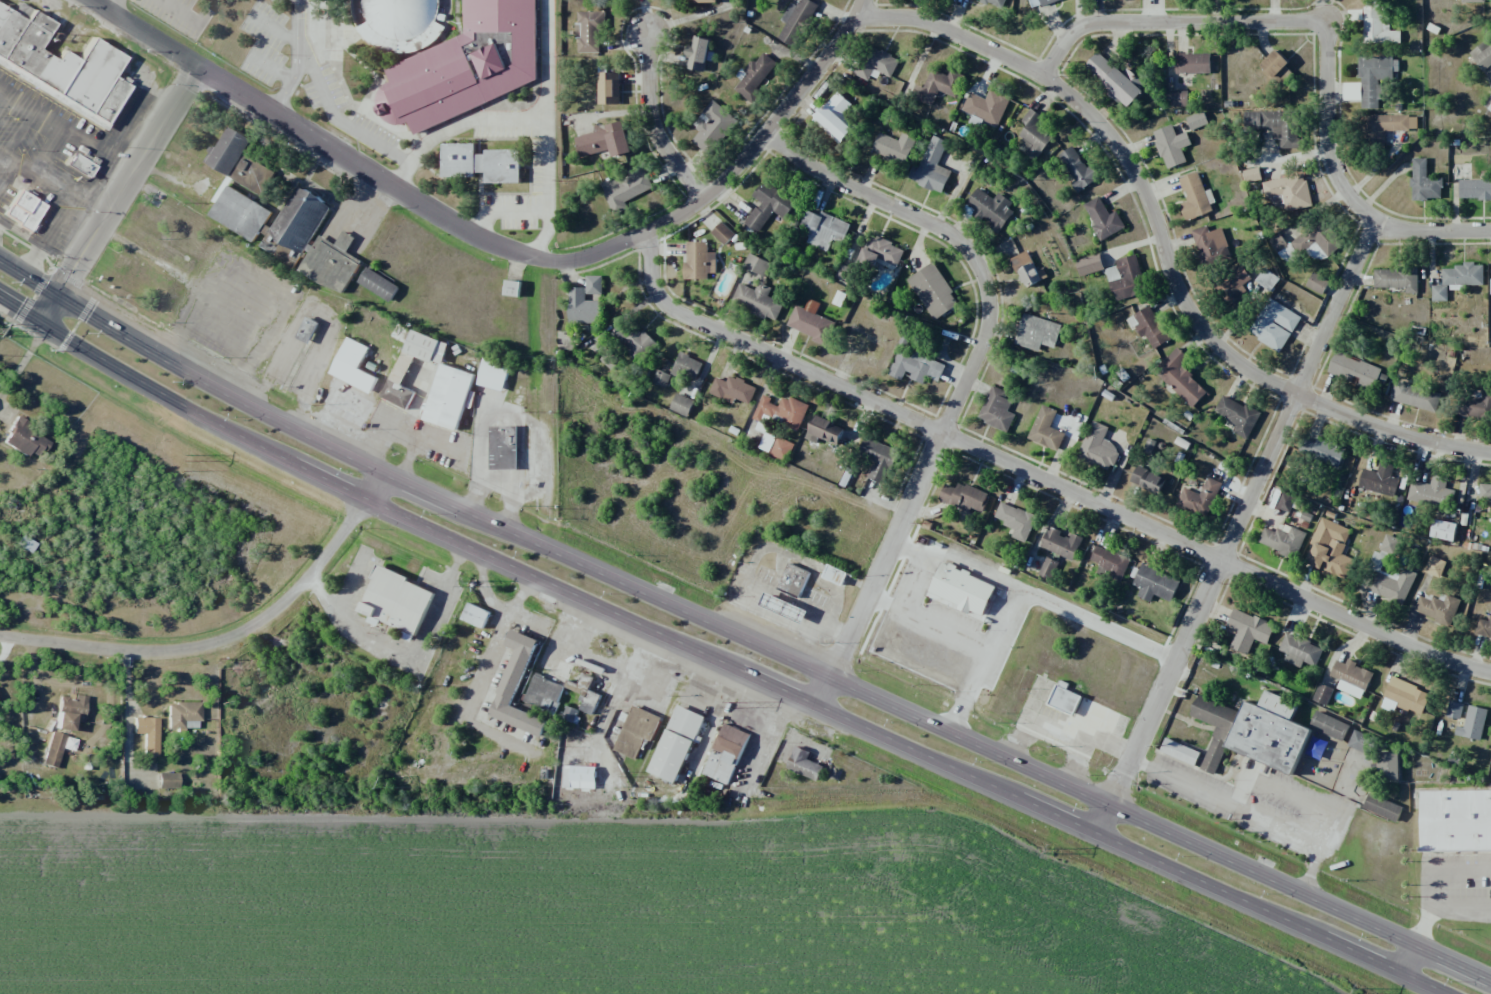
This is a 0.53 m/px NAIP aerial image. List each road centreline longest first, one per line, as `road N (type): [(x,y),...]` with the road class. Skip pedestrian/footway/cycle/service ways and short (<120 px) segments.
road 1 (secondary): [(1490,981),(376,472),(0,261)]
road 2 (secondary): [(0,298),(363,498),(1448,993)]
road 3 (residential): [(1490,669),(1432,654),(667,306),(651,274),(651,232)]
road 4 (residential): [(866,0),(765,142),(707,199),(604,256),(560,261),(514,256),(85,0)]
road 5 (residential): [(1490,449),(1423,441),(1297,397),(1236,359),(1176,284),(1139,172),(1103,124),(1049,76),(990,42),(927,21),(862,13)]
road 6 (residential): [(820,706),(993,324),(989,285),(971,250),(765,142)]
road 7 (residential): [(1093,832),(1376,219)]
road 8 (residential): [(1376,219),(1347,195),(1332,163),(1330,17),(1106,21),(1076,31),(1049,76)]
road 9 (residential): [(376,472),(315,571),(252,636),(188,651),(0,639)]
road 10 (residential): [(41,323),(198,70)]
road 11 (residential): [(707,199),(664,148),(649,103),(652,34)]

